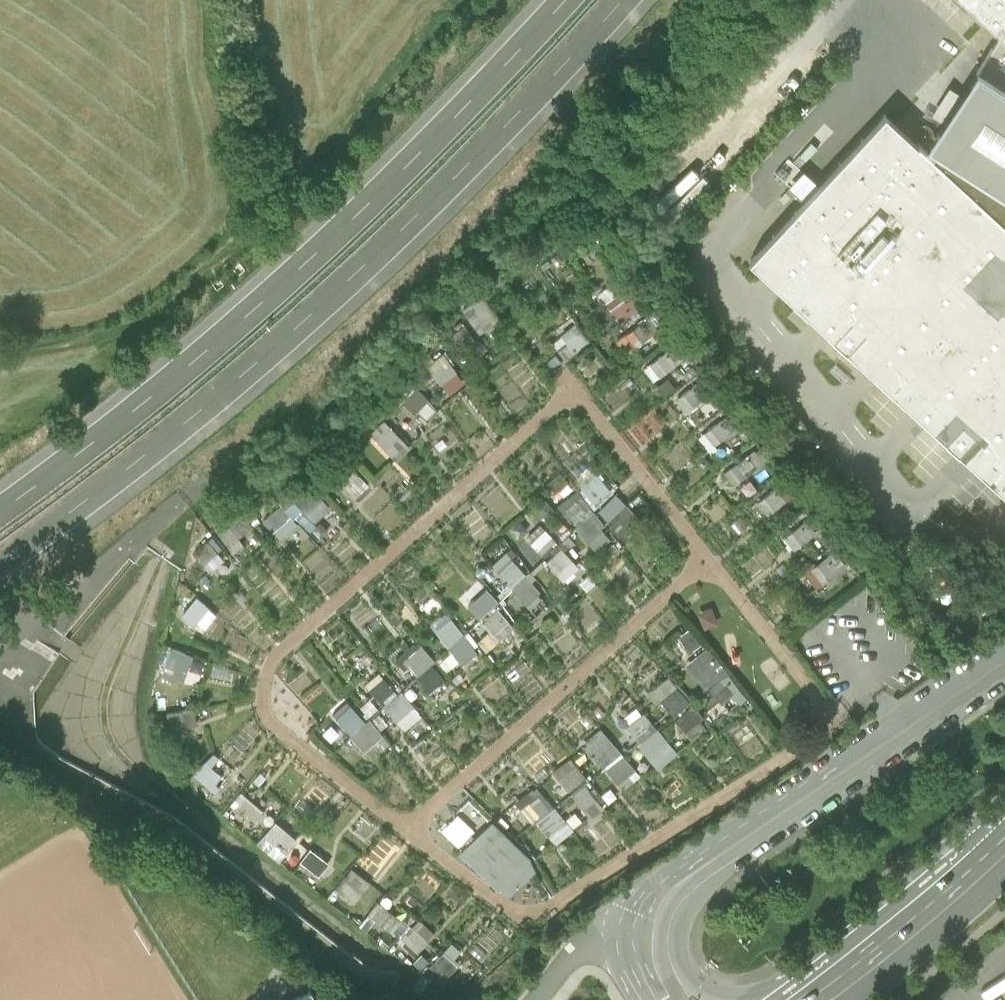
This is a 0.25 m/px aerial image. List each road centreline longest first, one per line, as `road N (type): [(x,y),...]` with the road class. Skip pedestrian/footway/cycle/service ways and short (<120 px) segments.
road 1 (track): [(669,183),(583,159),(14,671)]
road 2 (motorway): [(0,567),(211,399),(432,201),(620,0)]
road 3 (motorway): [(563,0),(404,168),(187,368),(0,513)]
road 4 (track): [(0,353),(128,331),(282,210)]
road 5 (secondary): [(817,999),(1004,850)]

